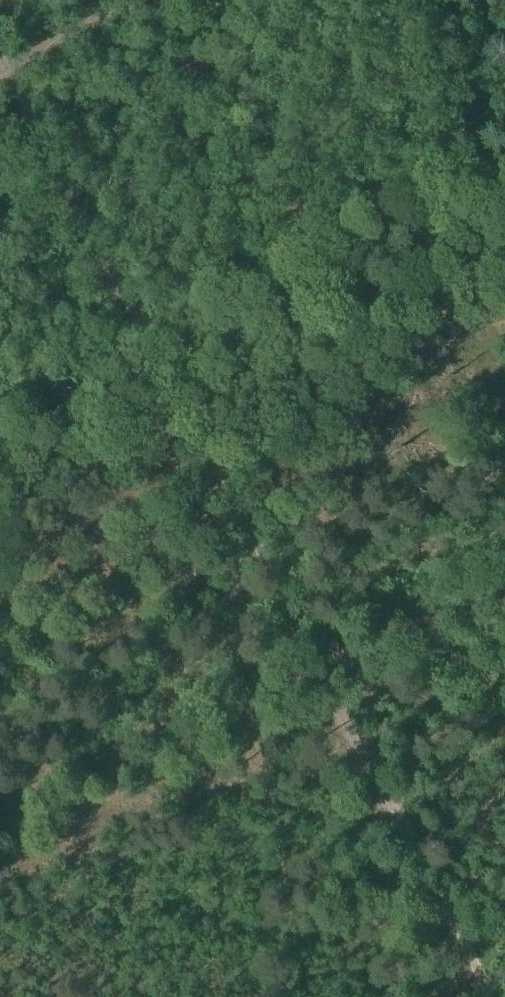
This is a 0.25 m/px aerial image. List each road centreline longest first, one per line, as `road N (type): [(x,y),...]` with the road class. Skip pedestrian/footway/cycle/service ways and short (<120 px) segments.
road 1 (track): [(328,663),(0,826)]
road 2 (track): [(0,76),(147,0)]

